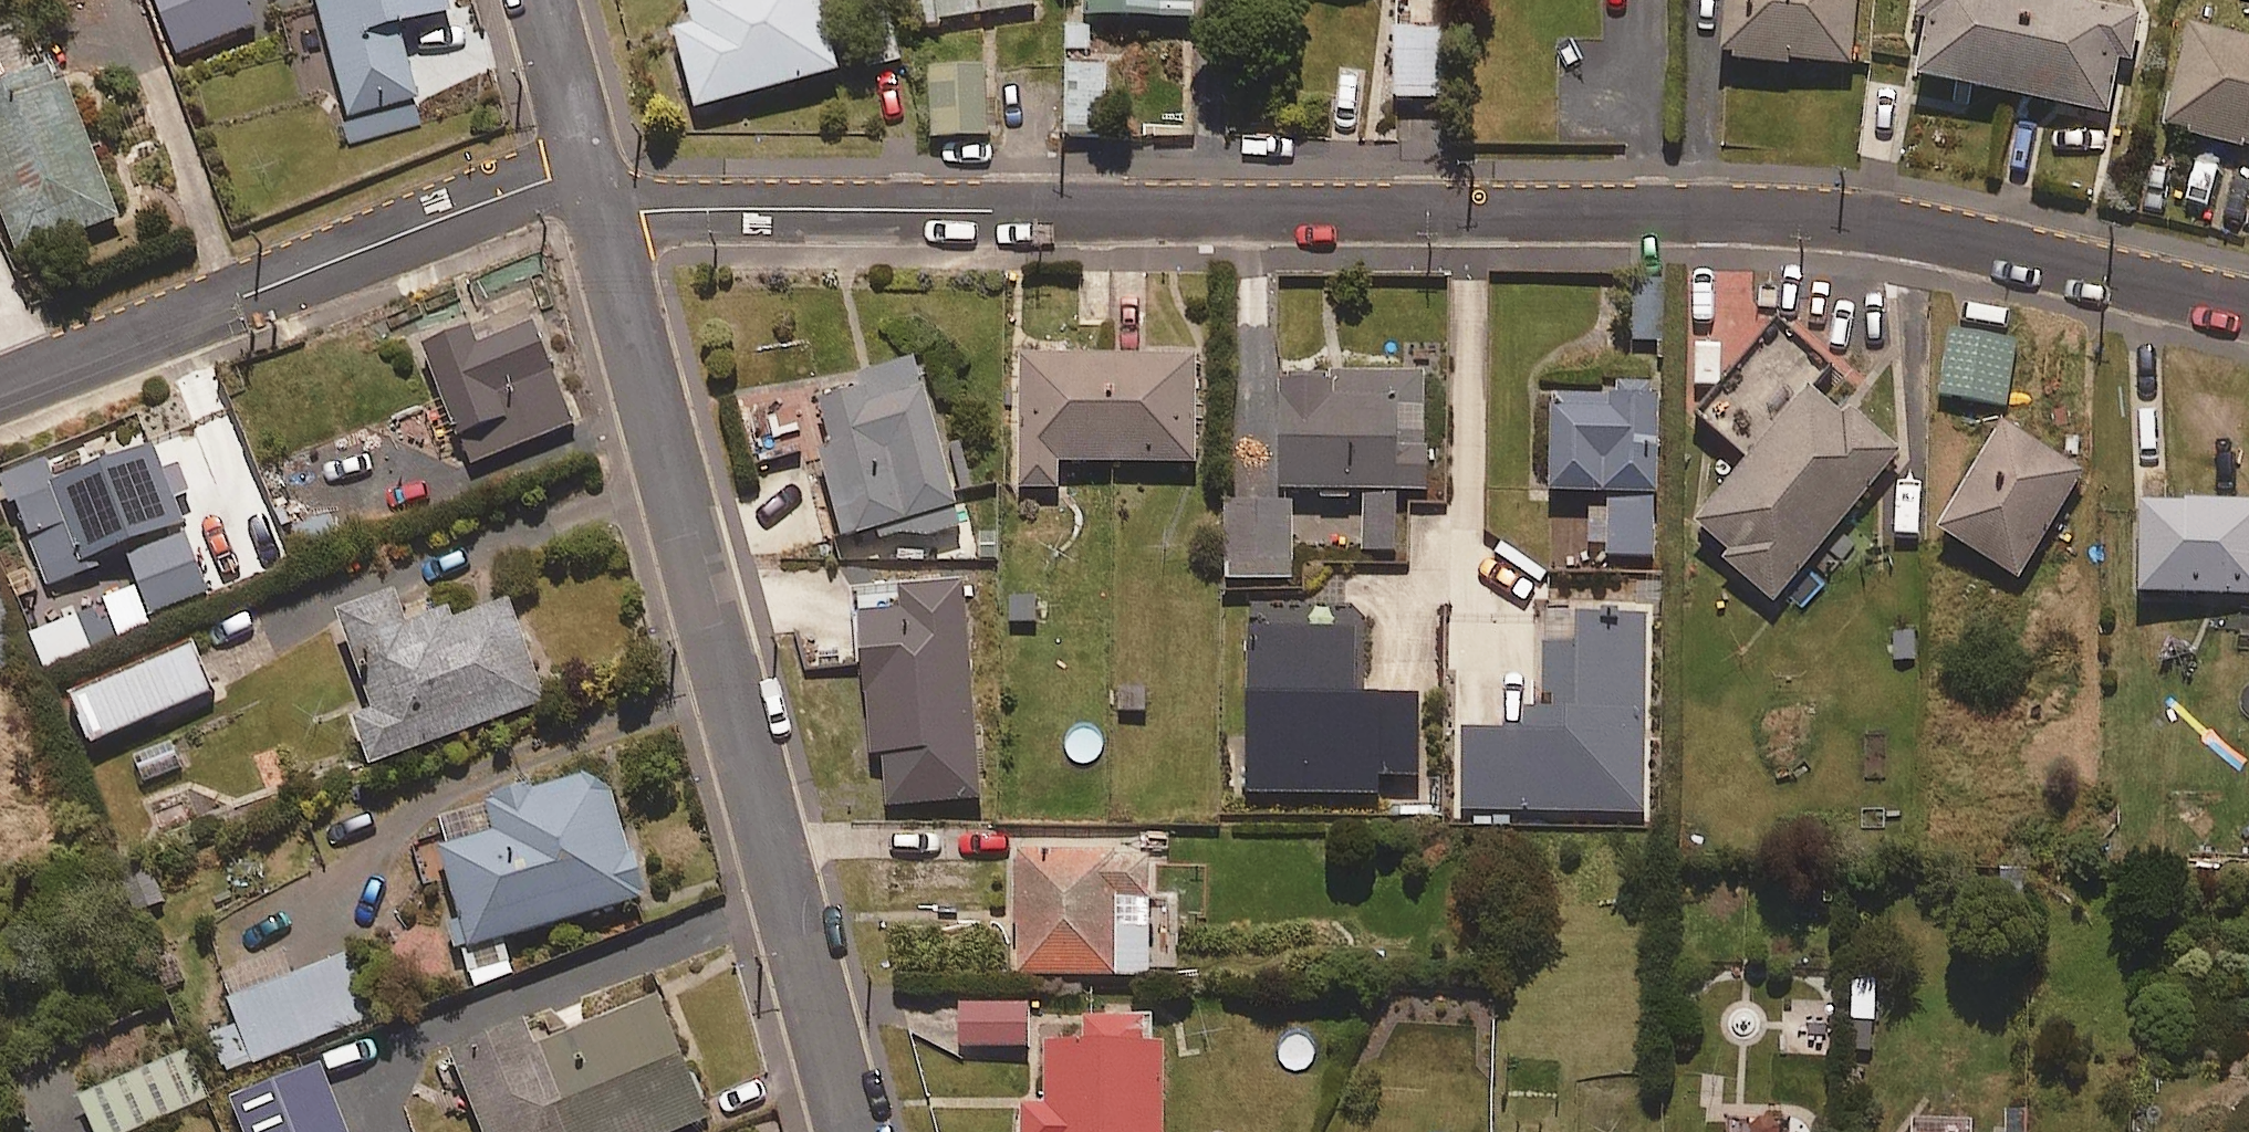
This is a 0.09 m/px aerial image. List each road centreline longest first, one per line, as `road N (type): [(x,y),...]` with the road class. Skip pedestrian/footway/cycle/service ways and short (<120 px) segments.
road 1 (residential): [(2248,310),(1887,225),(1803,213),(704,210),(600,197)]
road 2 (residential): [(857,1131),(600,197)]
road 3 (residential): [(0,395),(514,196),(600,197)]
road 4 (residential): [(600,197),(546,0)]

